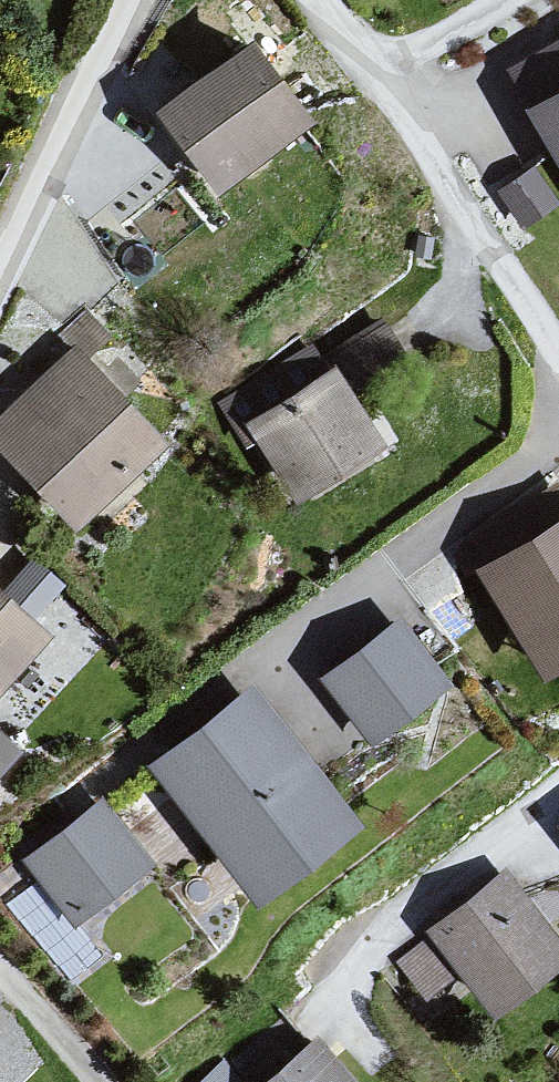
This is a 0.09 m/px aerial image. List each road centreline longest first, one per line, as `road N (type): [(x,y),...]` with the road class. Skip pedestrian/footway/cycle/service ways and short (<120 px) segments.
road 1 (residential): [(135,0),(0,266)]

